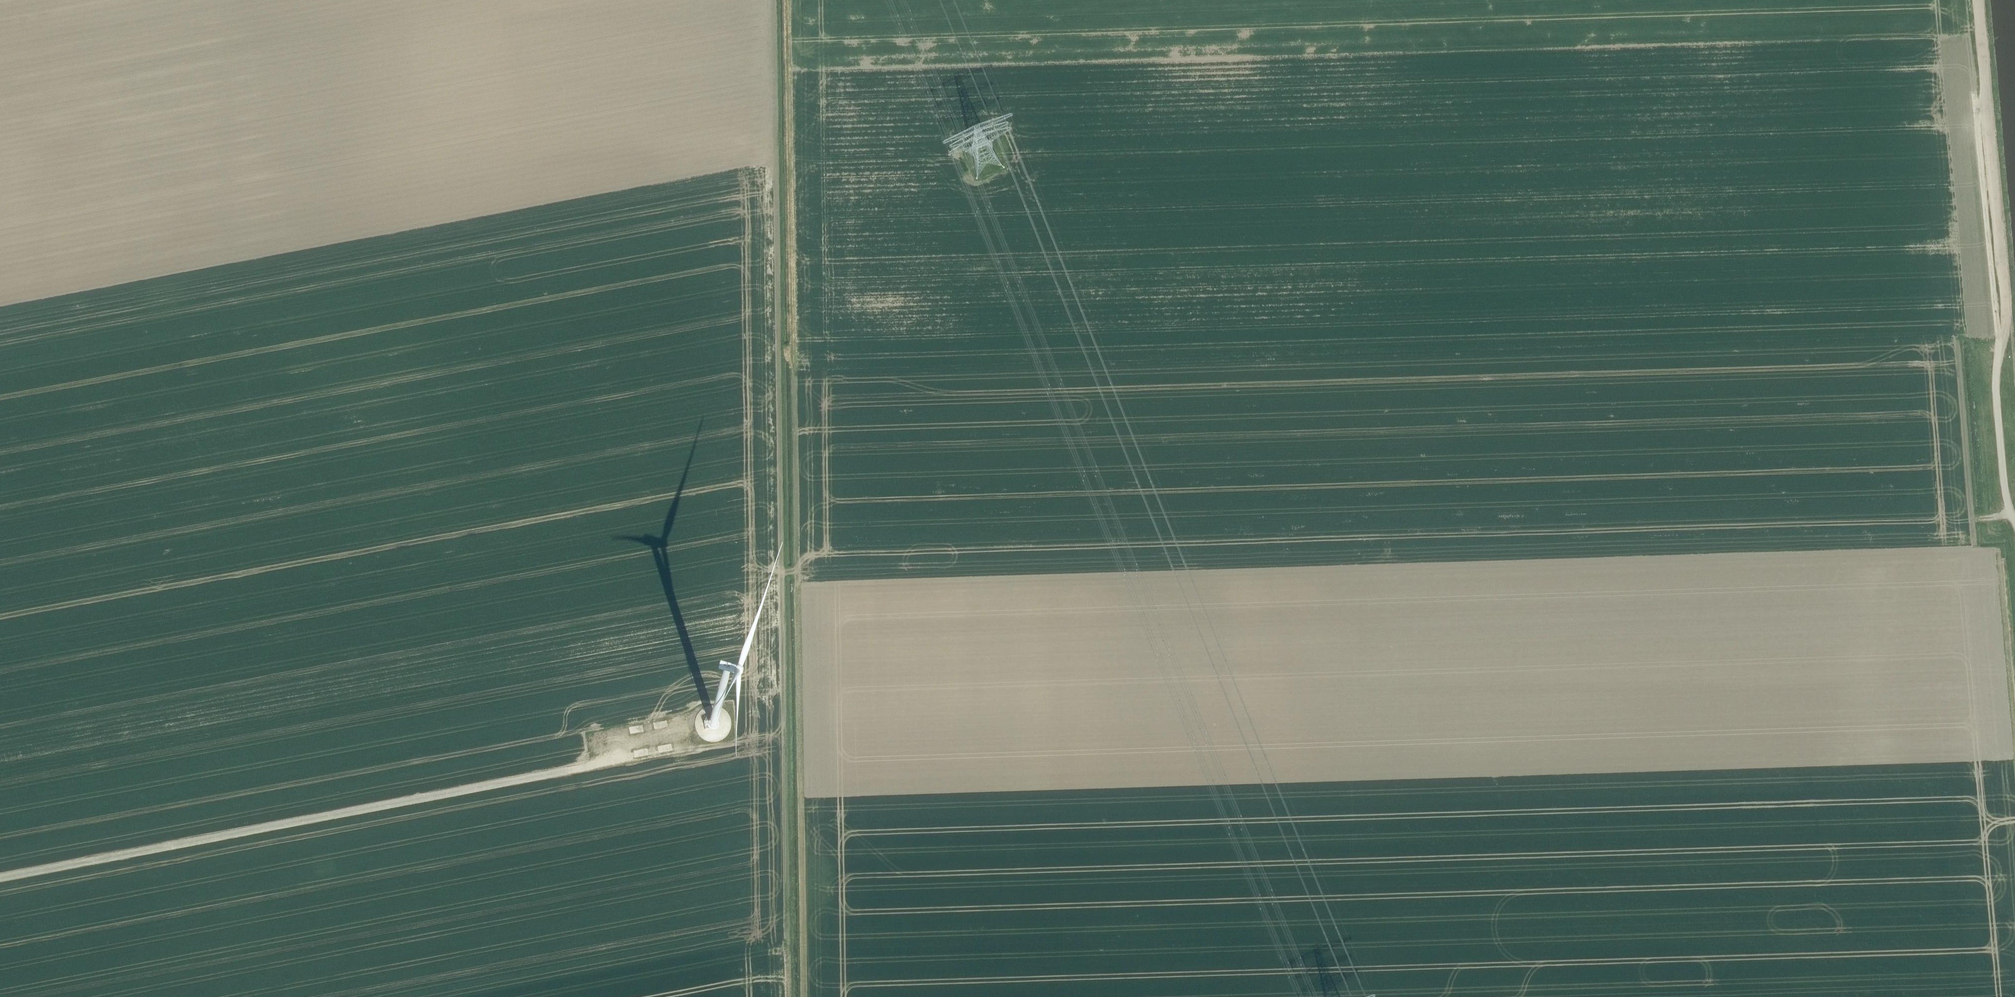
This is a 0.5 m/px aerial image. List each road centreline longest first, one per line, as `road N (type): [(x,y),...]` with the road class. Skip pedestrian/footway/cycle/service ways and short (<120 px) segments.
road 1 (unclassified): [(2014,528),(1995,378),(2007,316),(1986,107)]

